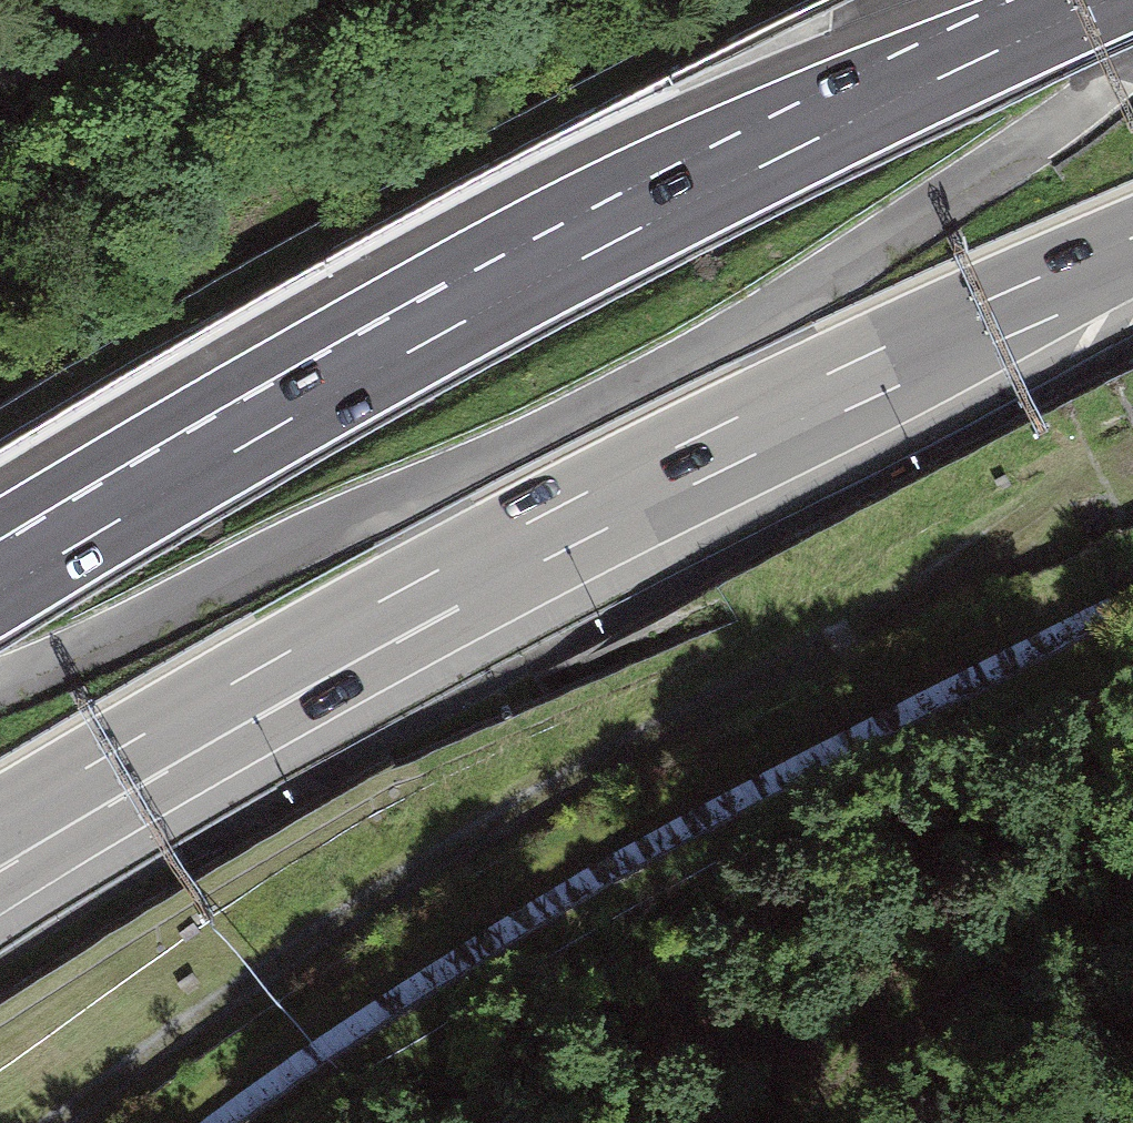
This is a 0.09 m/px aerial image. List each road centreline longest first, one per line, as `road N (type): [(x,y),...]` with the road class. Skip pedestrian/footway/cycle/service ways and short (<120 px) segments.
road 1 (track): [(92,1122),(514,828),(1132,477)]
road 2 (motorway): [(270,663),(681,446),(1132,240)]
road 3 (motorway): [(1107,0),(692,184),(491,284)]
road 4 (motorway): [(491,284),(286,420),(0,590)]
road 5 (motorway): [(491,284),(328,333),(175,413),(0,519)]
road 6 (track): [(806,1122),(908,1021),(1098,920),(1132,887)]
road 7 (motorway): [(0,898),(270,663)]
road 8 (motorway): [(0,815),(270,663)]
road 9 (track): [(0,65),(294,0)]

